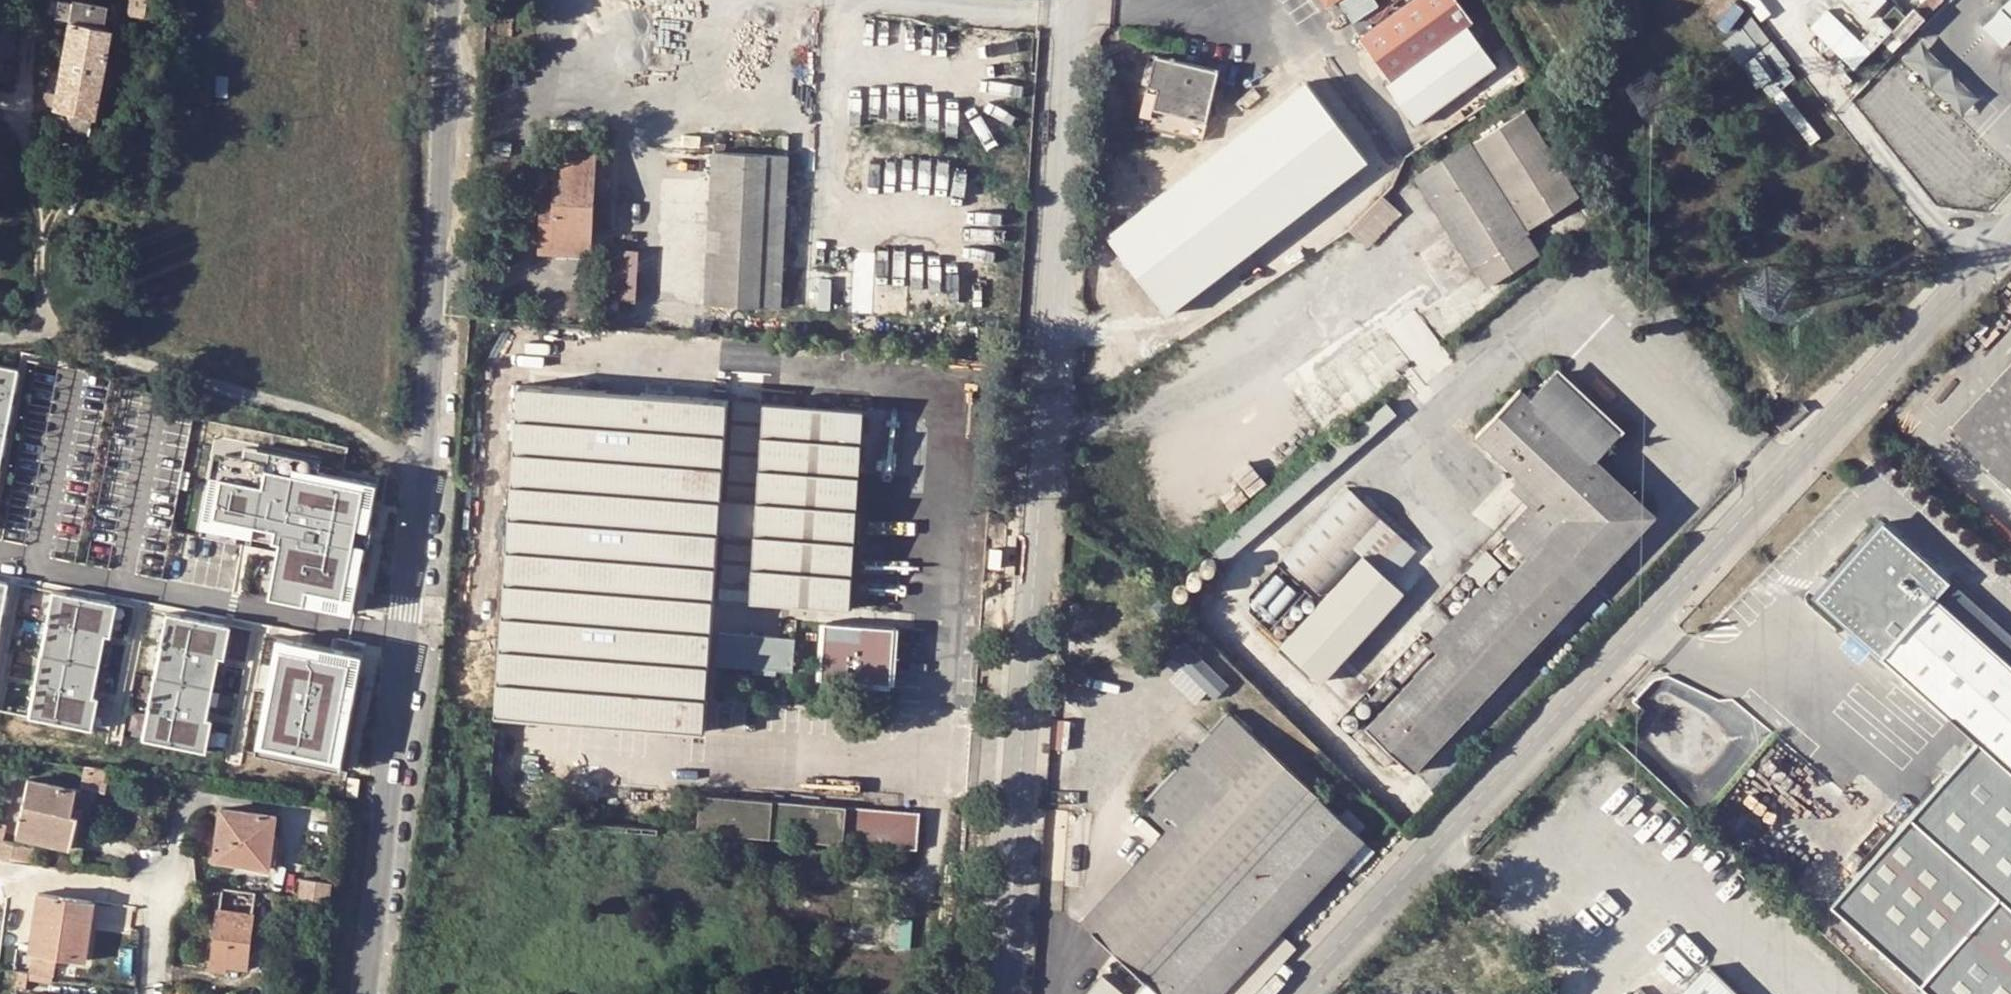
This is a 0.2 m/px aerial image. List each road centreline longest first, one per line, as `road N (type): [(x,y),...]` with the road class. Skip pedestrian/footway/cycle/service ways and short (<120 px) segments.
road 1 (unclassified): [(1283,993),(2010,236)]
road 2 (tertiary): [(370,993),(428,470),(450,0)]
road 3 (unclassified): [(1007,993),(1076,0)]

